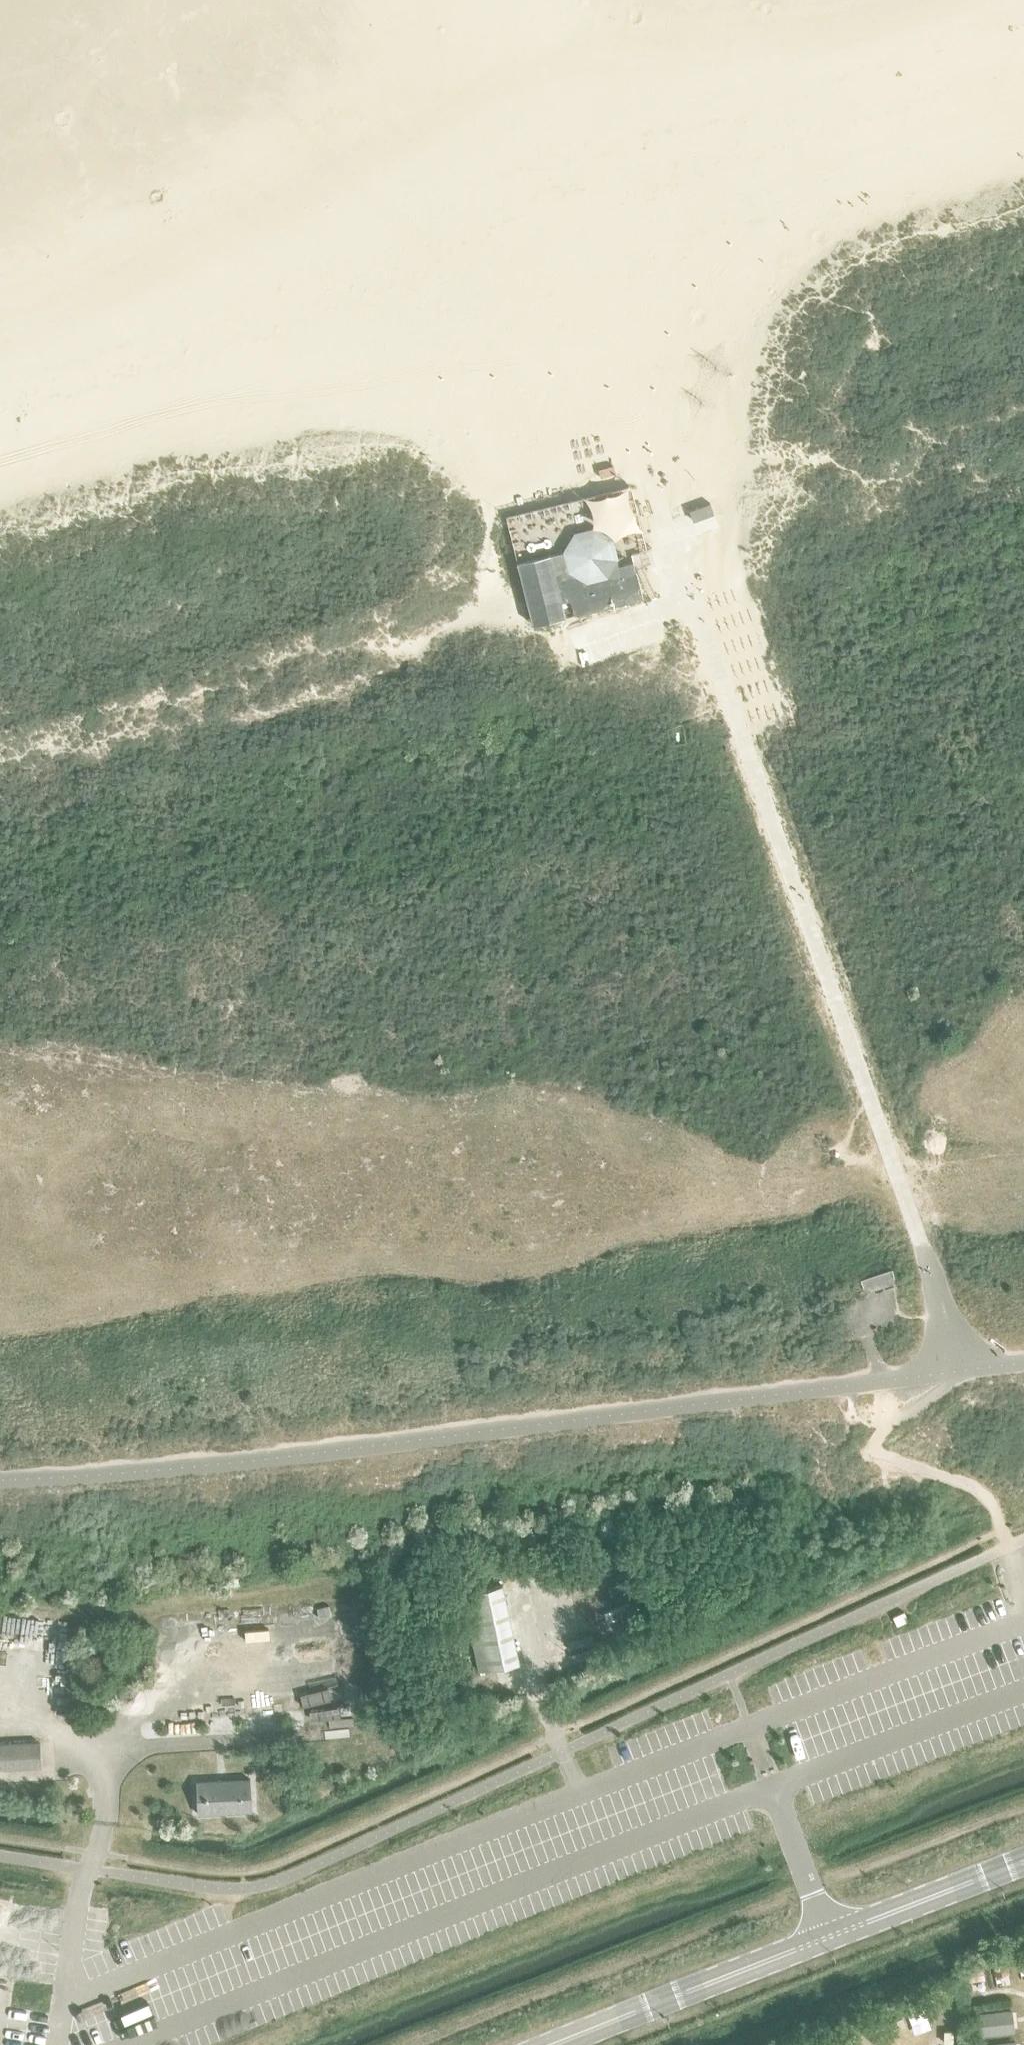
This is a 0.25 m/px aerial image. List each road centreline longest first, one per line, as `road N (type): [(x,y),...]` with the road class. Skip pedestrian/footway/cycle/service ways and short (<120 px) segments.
road 1 (track): [(482,0),(654,489)]
road 2 (tertiary): [(554,2044),(1023,1862)]

